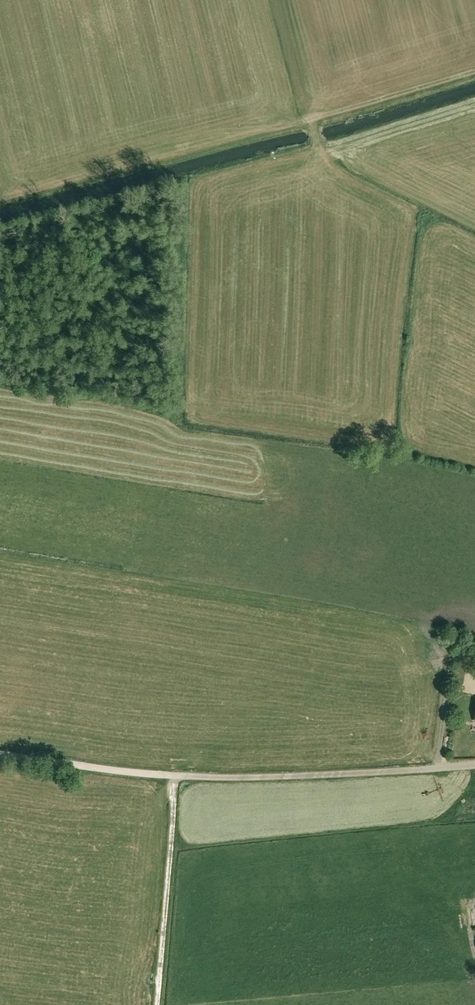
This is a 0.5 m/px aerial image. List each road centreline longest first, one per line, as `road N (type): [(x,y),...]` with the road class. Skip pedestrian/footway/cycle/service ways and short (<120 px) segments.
road 1 (track): [(0,756),(172,776),(474,765)]

